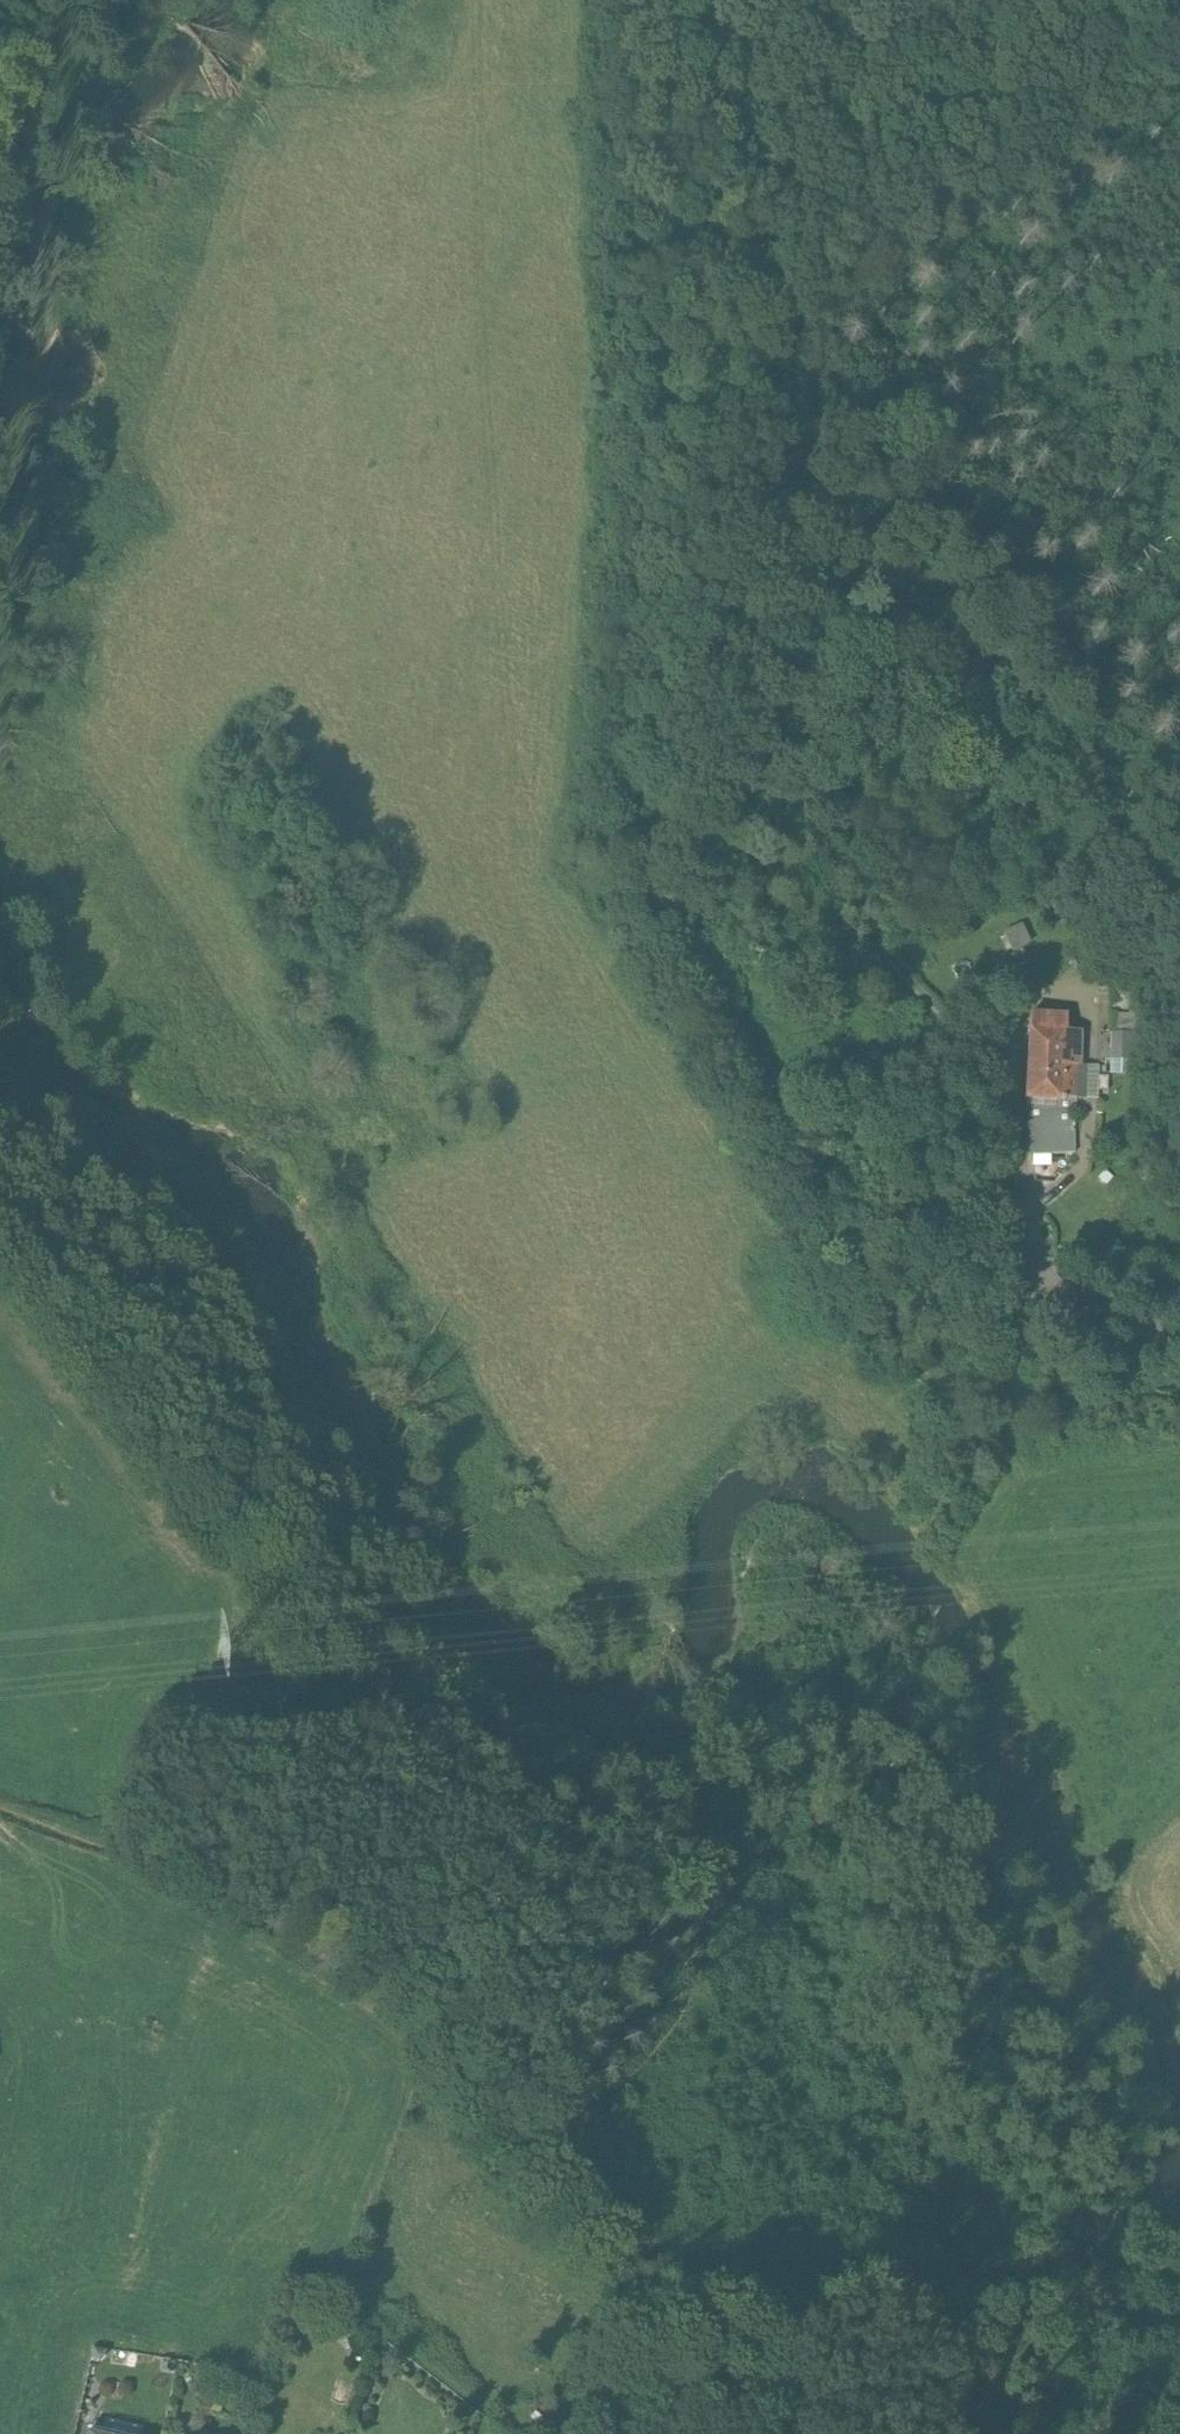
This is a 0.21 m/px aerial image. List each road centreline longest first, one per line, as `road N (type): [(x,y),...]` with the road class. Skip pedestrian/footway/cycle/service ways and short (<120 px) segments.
road 1 (track): [(520,2122),(454,2049),(339,1966),(131,1856),(0,1811)]
road 2 (unclassified): [(1179,1342),(1106,1319),(1033,1263),(986,1062)]
road 3 (track): [(614,2433),(652,2354),(663,2284),(520,2122)]
road 4 (track): [(1033,1263),(1011,1308),(988,1438),(939,1514)]

